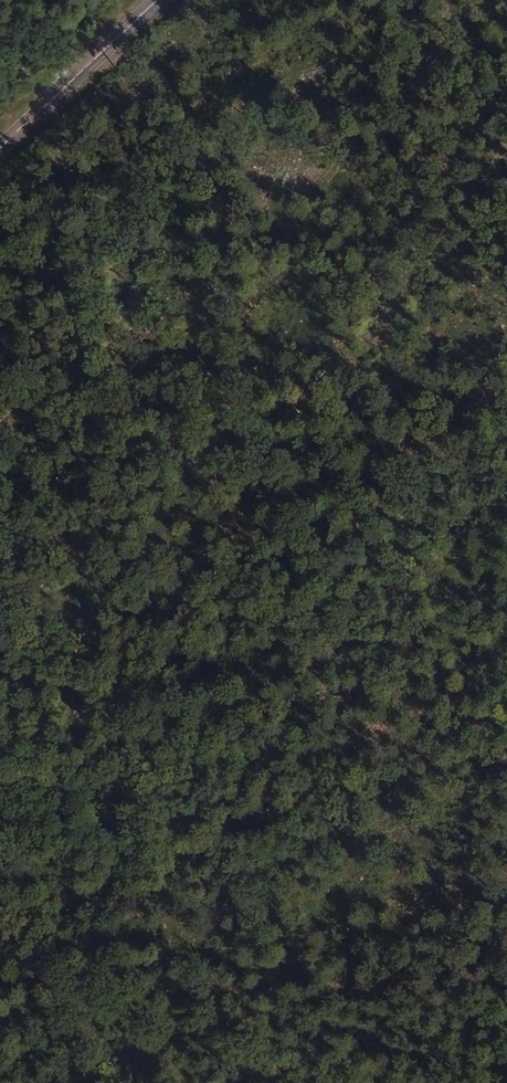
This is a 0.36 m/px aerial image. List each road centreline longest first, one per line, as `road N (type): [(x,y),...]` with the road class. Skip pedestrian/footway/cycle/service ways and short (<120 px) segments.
road 1 (track): [(0,993),(506,919)]
road 2 (tertiary): [(156,0),(0,149)]

